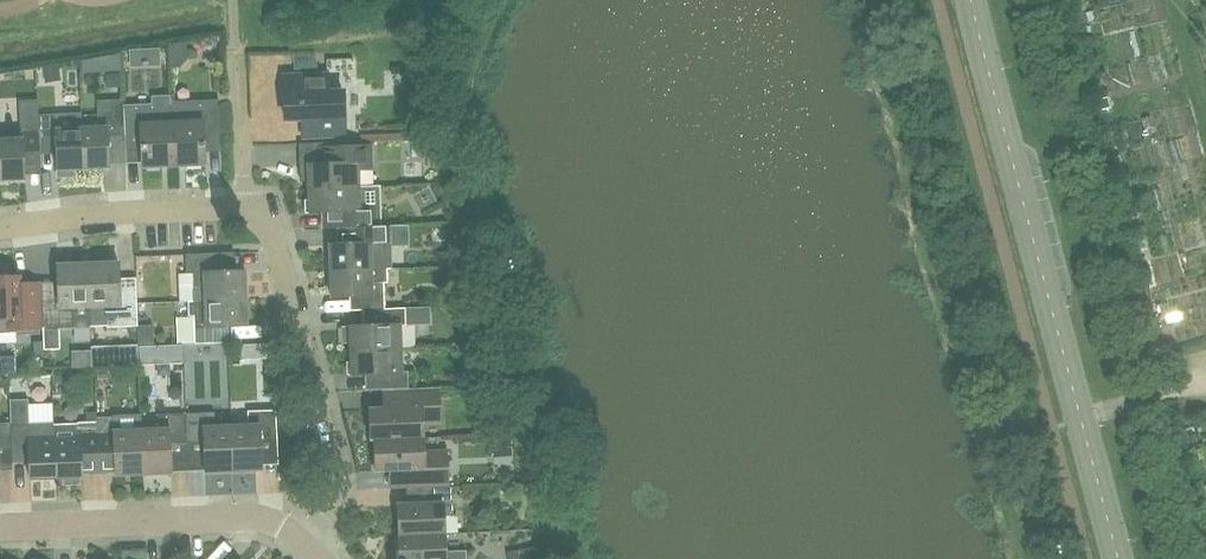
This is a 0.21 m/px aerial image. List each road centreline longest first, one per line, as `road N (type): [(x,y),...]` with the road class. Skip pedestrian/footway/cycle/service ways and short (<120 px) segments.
road 1 (unclassified): [(1118,558),(971,0)]
road 2 (residential): [(308,542),(330,508),(332,461),(276,232),(263,216),(244,211)]
road 3 (residential): [(308,542),(259,522),(0,529)]
road 4 (residential): [(0,228),(244,211)]
road 5 (residential): [(244,211),(239,44)]

